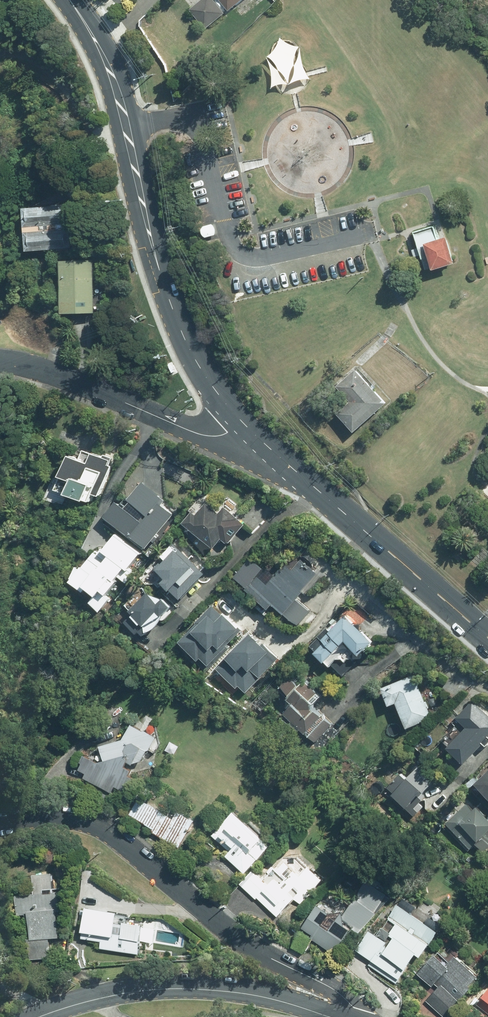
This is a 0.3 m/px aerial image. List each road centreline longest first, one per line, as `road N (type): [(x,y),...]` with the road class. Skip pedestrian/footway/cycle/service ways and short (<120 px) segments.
road 1 (secondary): [(72,0),(115,77),(180,327),(245,430)]
road 2 (residential): [(0,823),(62,816),(102,828),(225,929),(335,991),(358,1016)]
road 3 (secondary): [(245,430),(487,642)]
road 4 (residential): [(41,1016),(113,996),(192,989),(271,999),(329,1016)]
road 5 (residential): [(245,430),(195,431),(36,369),(0,363)]

